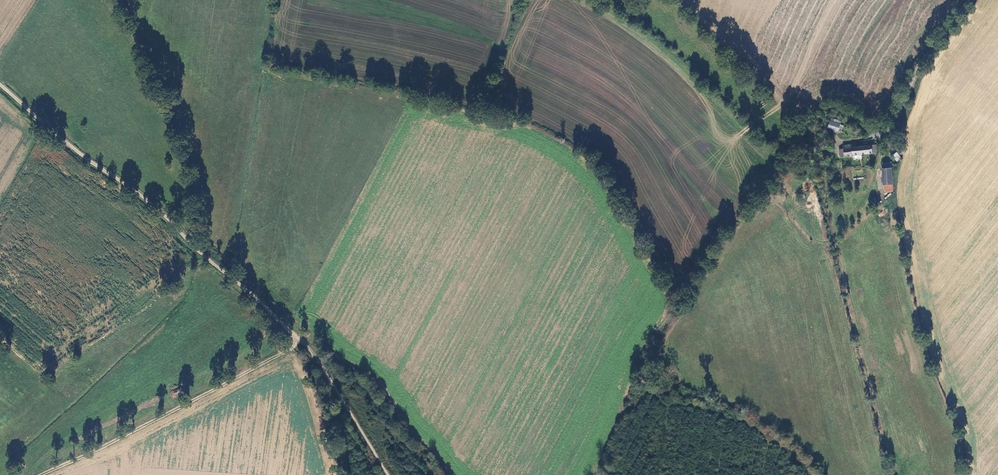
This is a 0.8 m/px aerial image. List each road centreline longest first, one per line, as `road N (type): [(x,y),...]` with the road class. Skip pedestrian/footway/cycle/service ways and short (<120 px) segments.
road 1 (track): [(0,86),(305,343),(388,474)]
road 2 (track): [(305,343),(47,474)]
road 3 (track): [(968,0),(924,58),(888,129),(836,144)]

